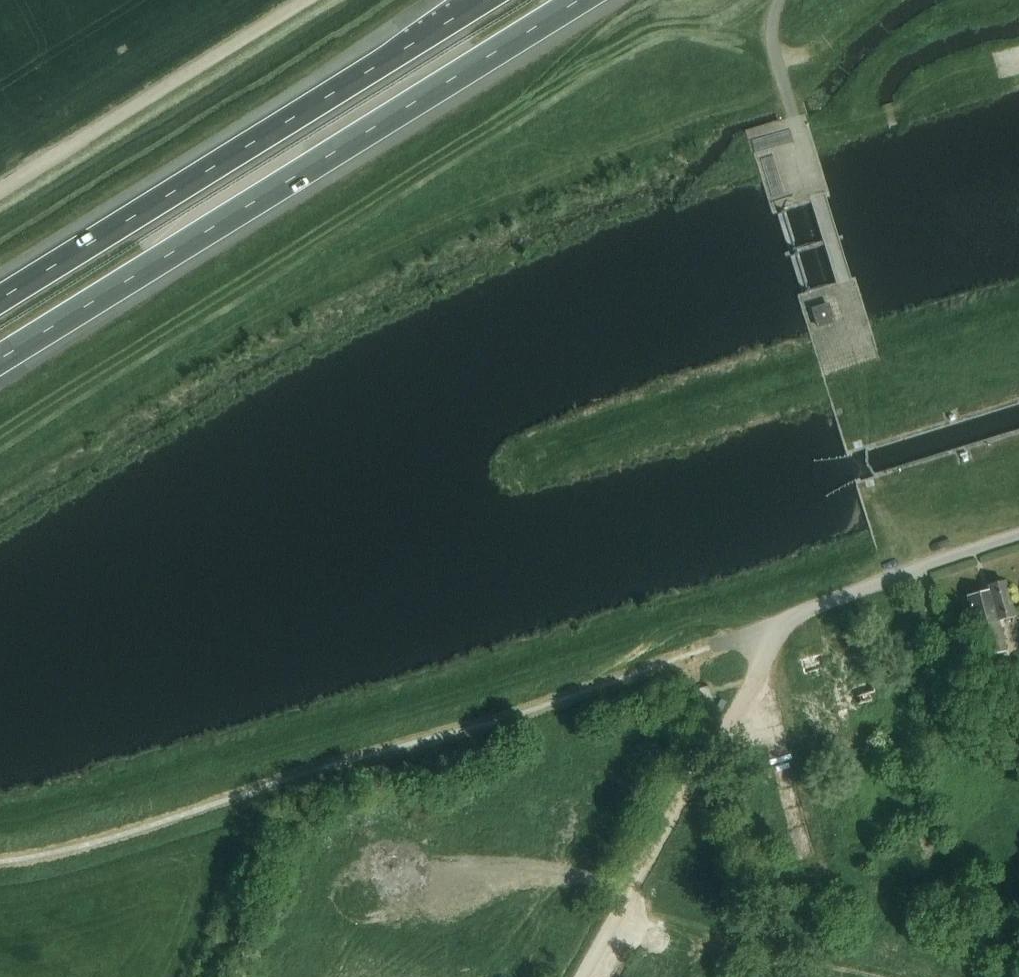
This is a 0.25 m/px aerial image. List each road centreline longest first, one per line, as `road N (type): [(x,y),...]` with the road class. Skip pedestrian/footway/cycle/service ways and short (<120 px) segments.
road 1 (motorway): [(0,356),(576,0)]
road 2 (unclassified): [(584,976),(751,691),(767,627),(1018,538)]
road 3 (motorway): [(486,0),(0,303)]
road 4 (unclassified): [(0,192),(310,0)]

